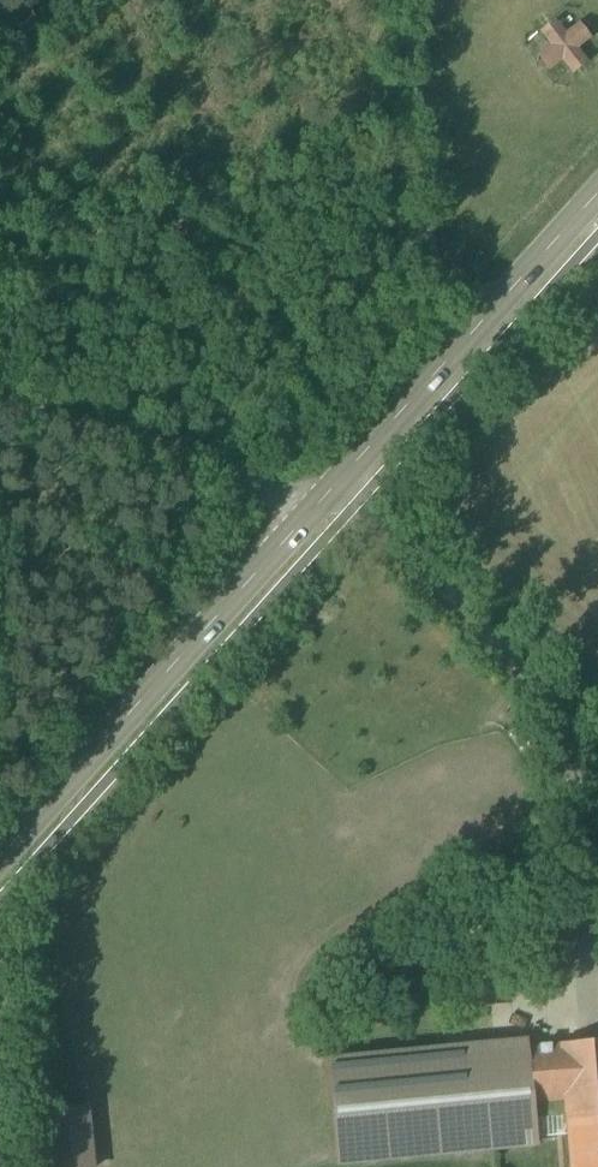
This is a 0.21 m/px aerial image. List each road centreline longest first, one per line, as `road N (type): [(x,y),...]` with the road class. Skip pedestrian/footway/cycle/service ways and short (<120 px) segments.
road 1 (secondary): [(317,505),(0,848)]
road 2 (secondary): [(597,193),(317,505)]
road 3 (unclassified): [(0,404),(317,505)]

